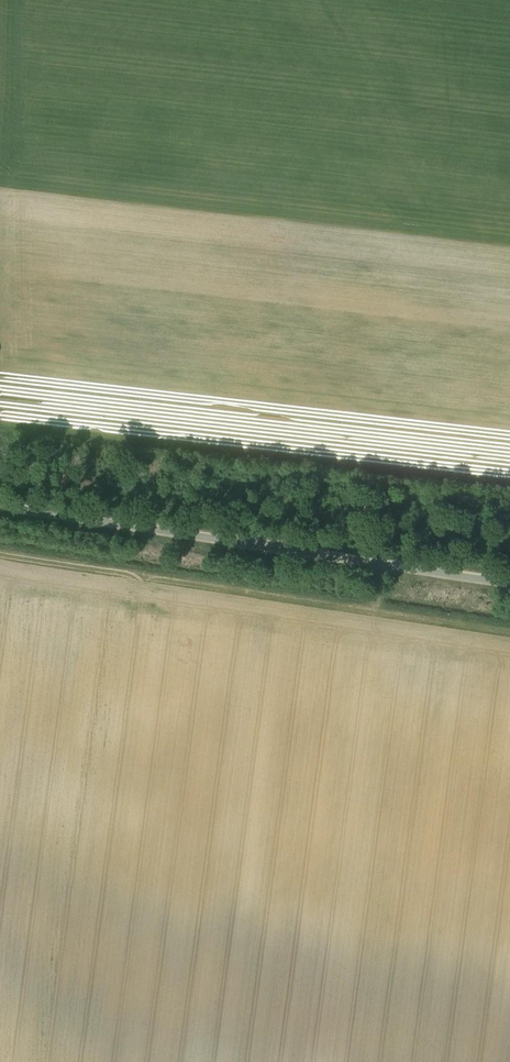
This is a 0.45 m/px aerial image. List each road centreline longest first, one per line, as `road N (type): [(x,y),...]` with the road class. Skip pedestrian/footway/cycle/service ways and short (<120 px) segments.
road 1 (unclassified): [(0,506),(509,585)]

